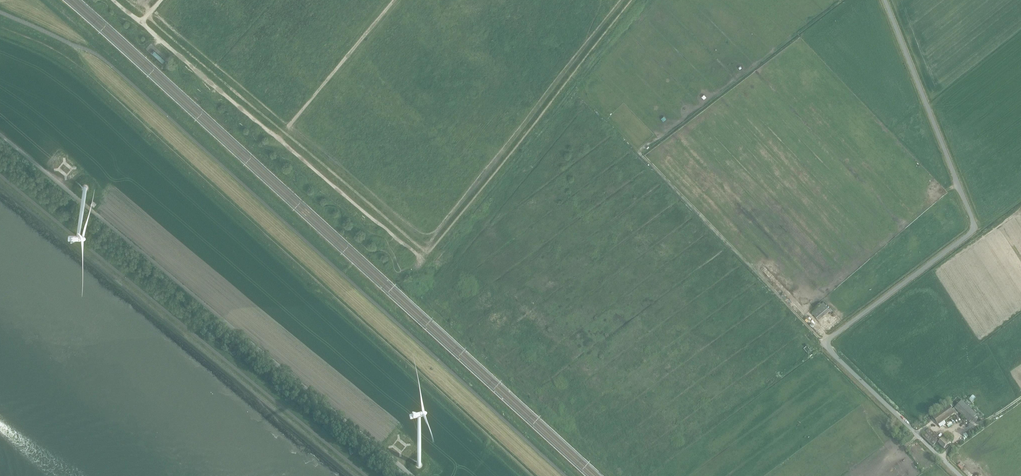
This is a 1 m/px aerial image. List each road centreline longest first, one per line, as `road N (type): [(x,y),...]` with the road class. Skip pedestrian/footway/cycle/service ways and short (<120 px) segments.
road 1 (track): [(532,475),(100,85),(71,60),(0,27)]
road 2 (unclassified): [(960,475),(823,343),(976,229),(885,0)]
road 3 (track): [(114,0),(415,254)]
road 4 (track): [(823,343),(589,105)]
road 5 (track): [(278,138),(396,0)]

